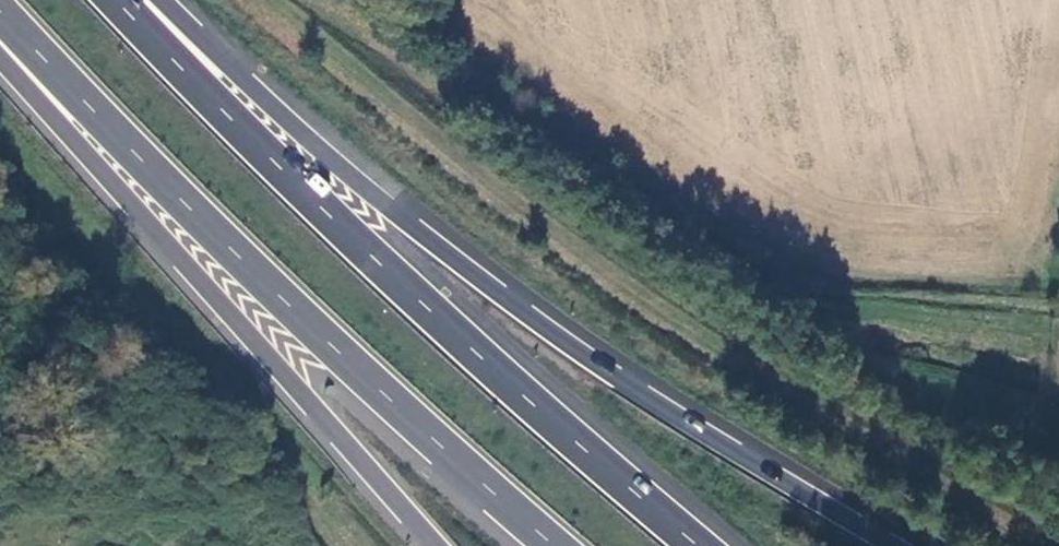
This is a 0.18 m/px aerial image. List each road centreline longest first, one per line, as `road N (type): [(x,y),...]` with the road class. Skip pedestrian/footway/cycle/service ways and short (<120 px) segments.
road 1 (trunk): [(886,545),(483,285),(166,0)]
road 2 (trunk): [(694,545),(434,320),(116,0)]
road 3 (trunk): [(0,11),(207,227),(552,545)]
road 4 (trunk): [(0,59),(433,545)]

